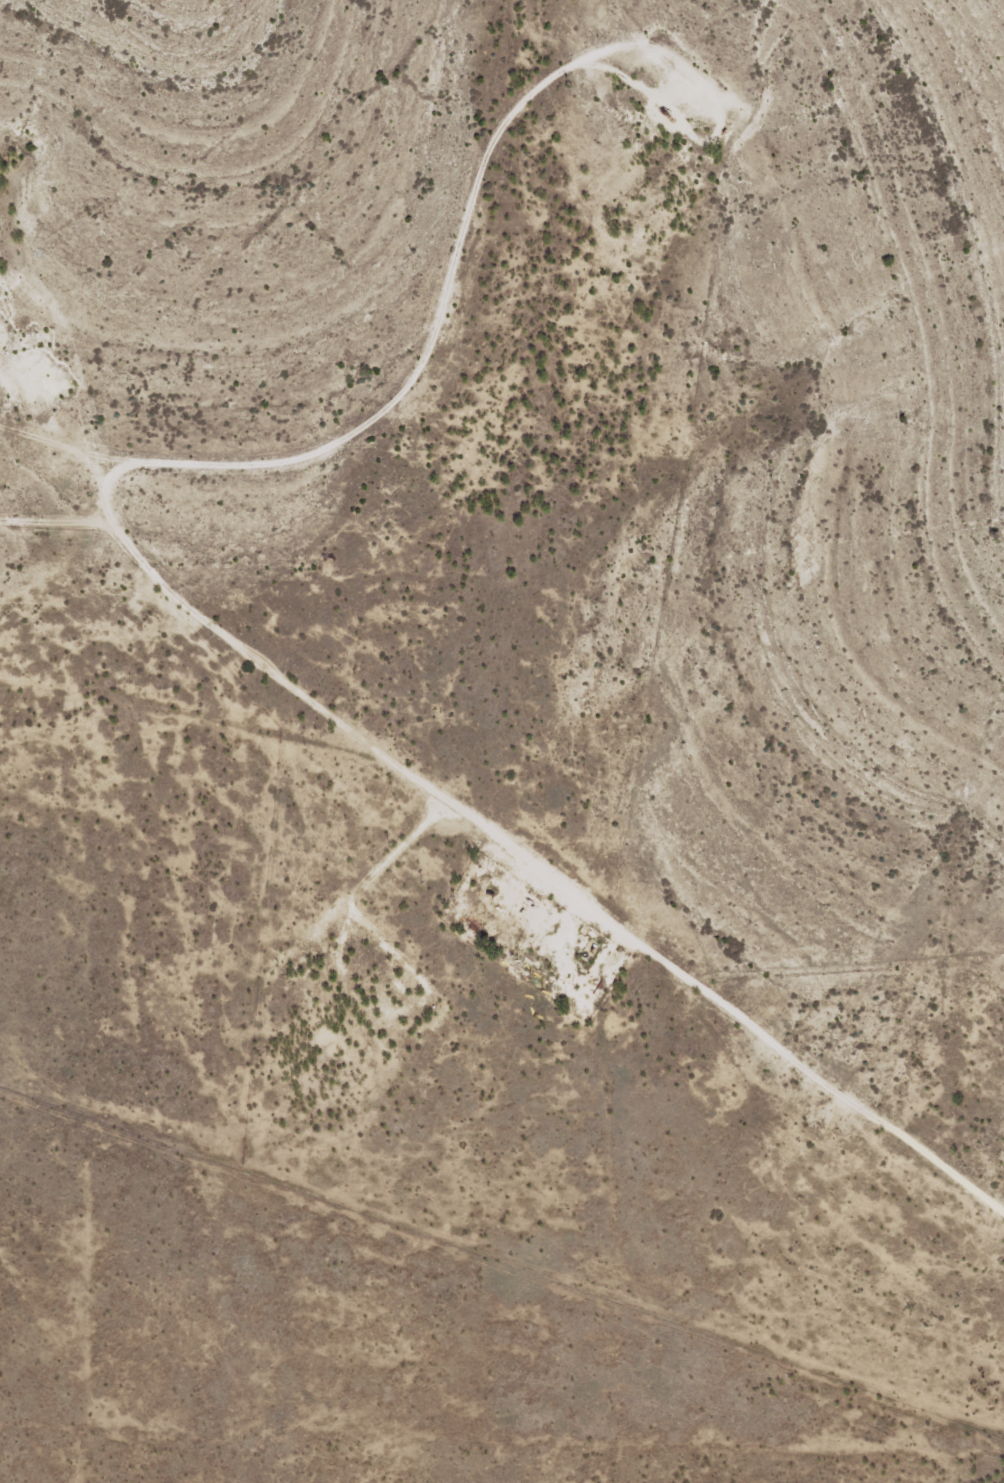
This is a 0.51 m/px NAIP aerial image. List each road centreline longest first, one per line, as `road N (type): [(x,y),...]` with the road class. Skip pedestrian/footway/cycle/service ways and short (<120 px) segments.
road 1 (track): [(1003,1306),(168,661),(93,570),(73,505),(43,465),(23,380),(0,354)]

